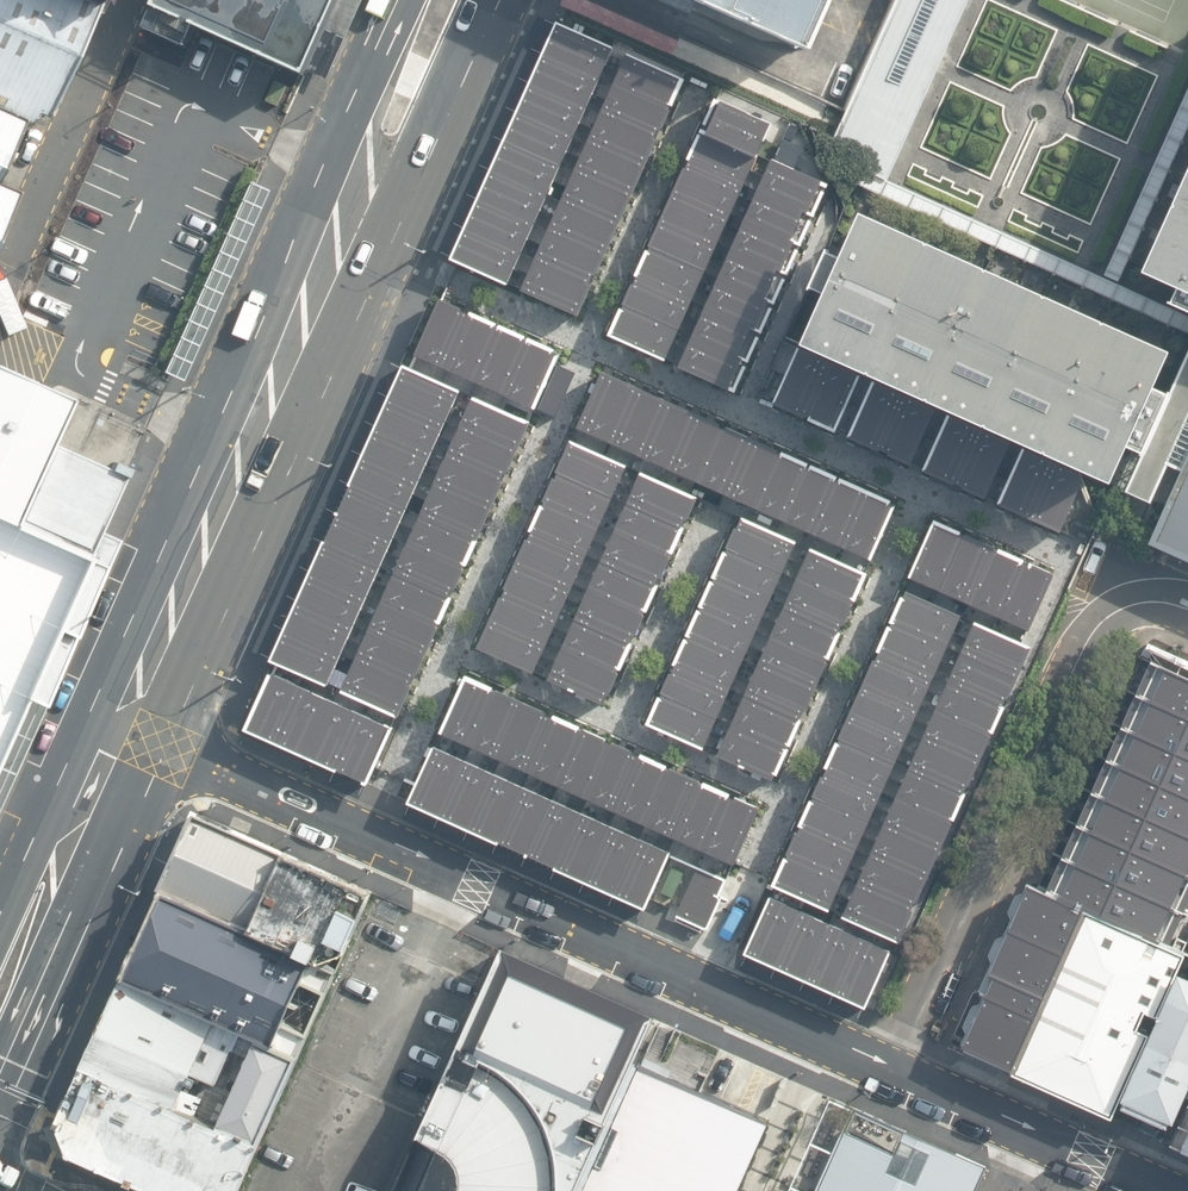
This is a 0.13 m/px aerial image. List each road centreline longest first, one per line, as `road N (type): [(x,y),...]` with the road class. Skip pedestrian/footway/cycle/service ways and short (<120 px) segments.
road 1 (unclassified): [(116,736),(896,1072)]
road 2 (secondary): [(116,736),(443,0)]
road 3 (unclassified): [(896,1072),(1097,627),(1135,603),(1187,608)]
road 4 (unclassified): [(896,1072),(1168,1190)]
road 5 (secondary): [(0,1007),(116,736)]

